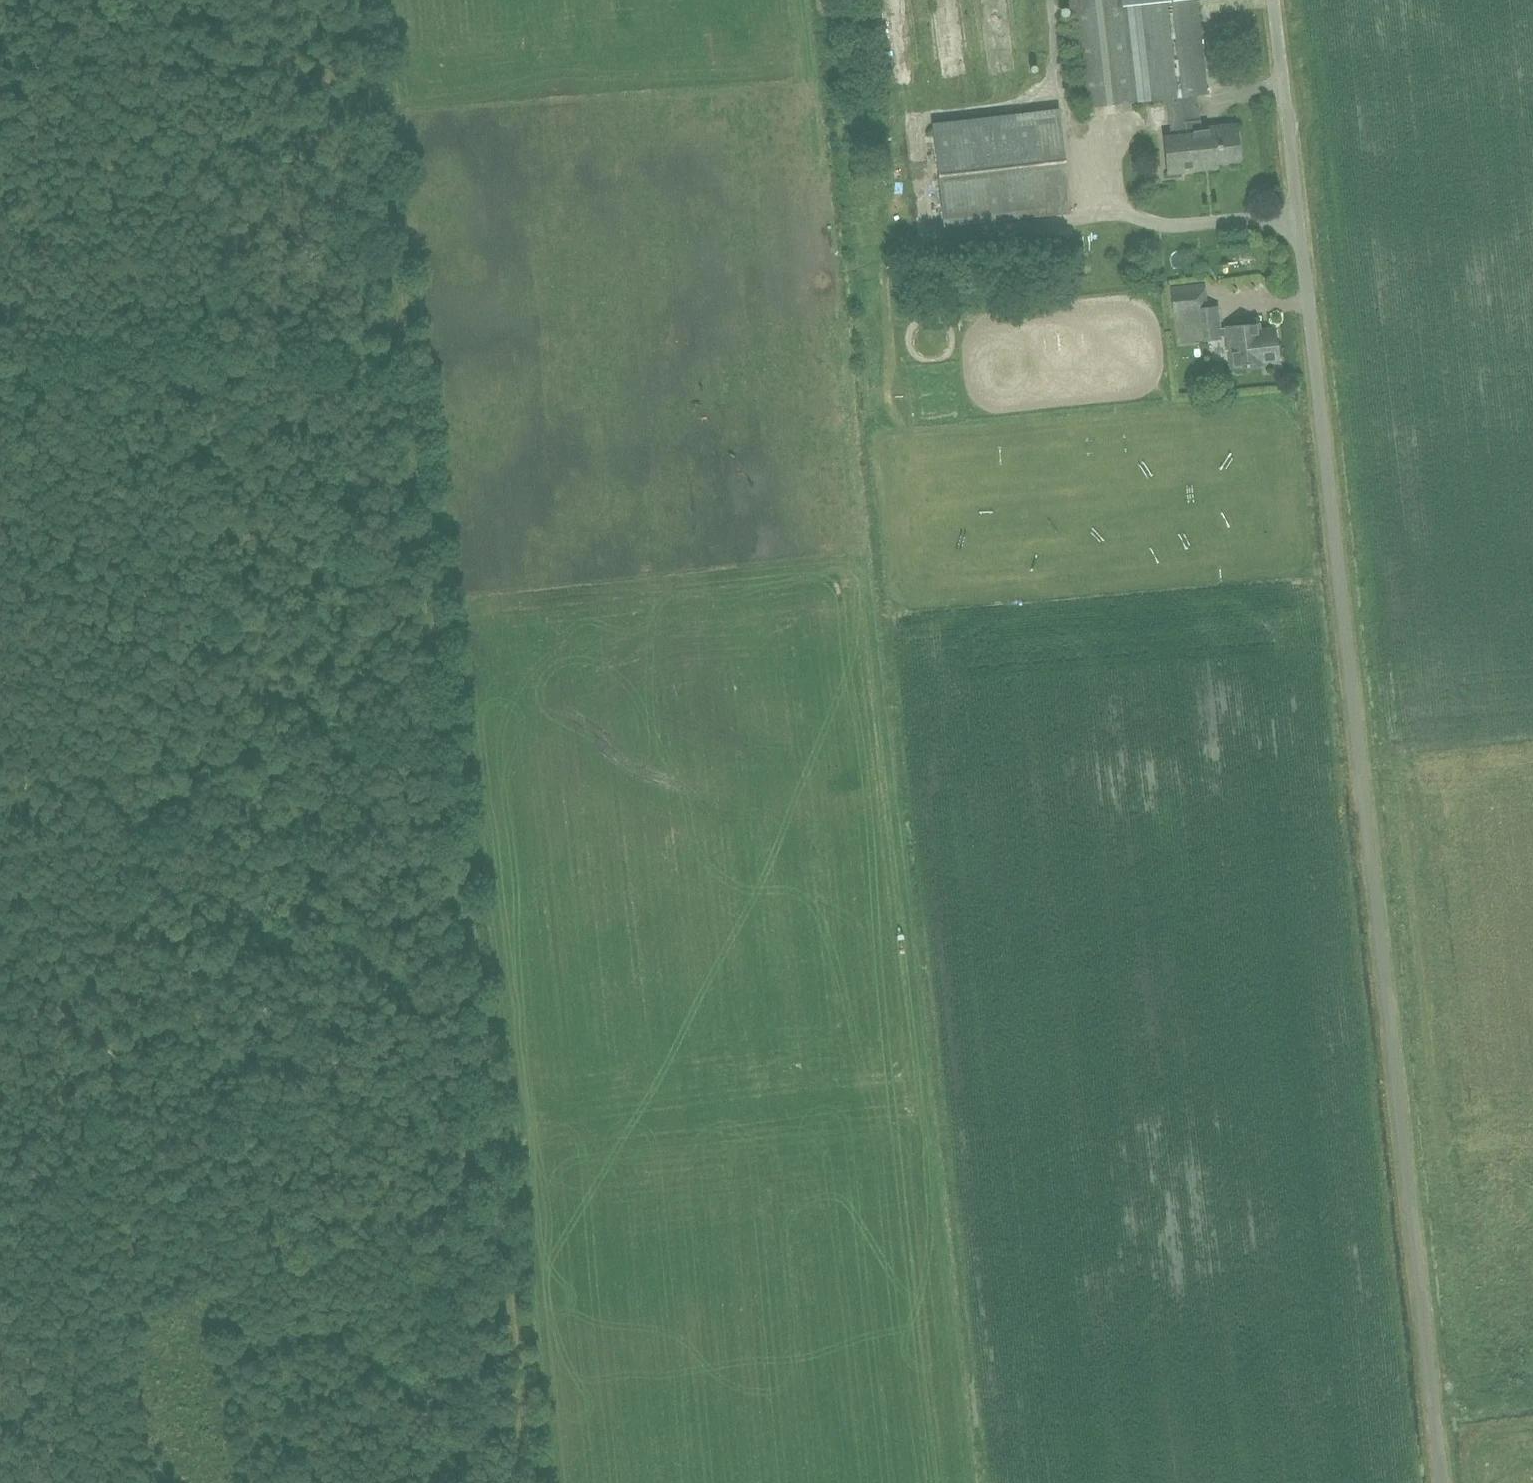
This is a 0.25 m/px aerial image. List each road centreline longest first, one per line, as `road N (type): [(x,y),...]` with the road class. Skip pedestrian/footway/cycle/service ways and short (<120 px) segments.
road 1 (residential): [(1442,1482),(1274,0)]
road 2 (track): [(408,348),(535,1482)]
road 3 (track): [(368,0),(408,348)]
road 4 (track): [(267,359),(0,379)]
road 5 (track): [(460,1217),(307,1217)]
road 6 (track): [(408,348),(267,359)]

